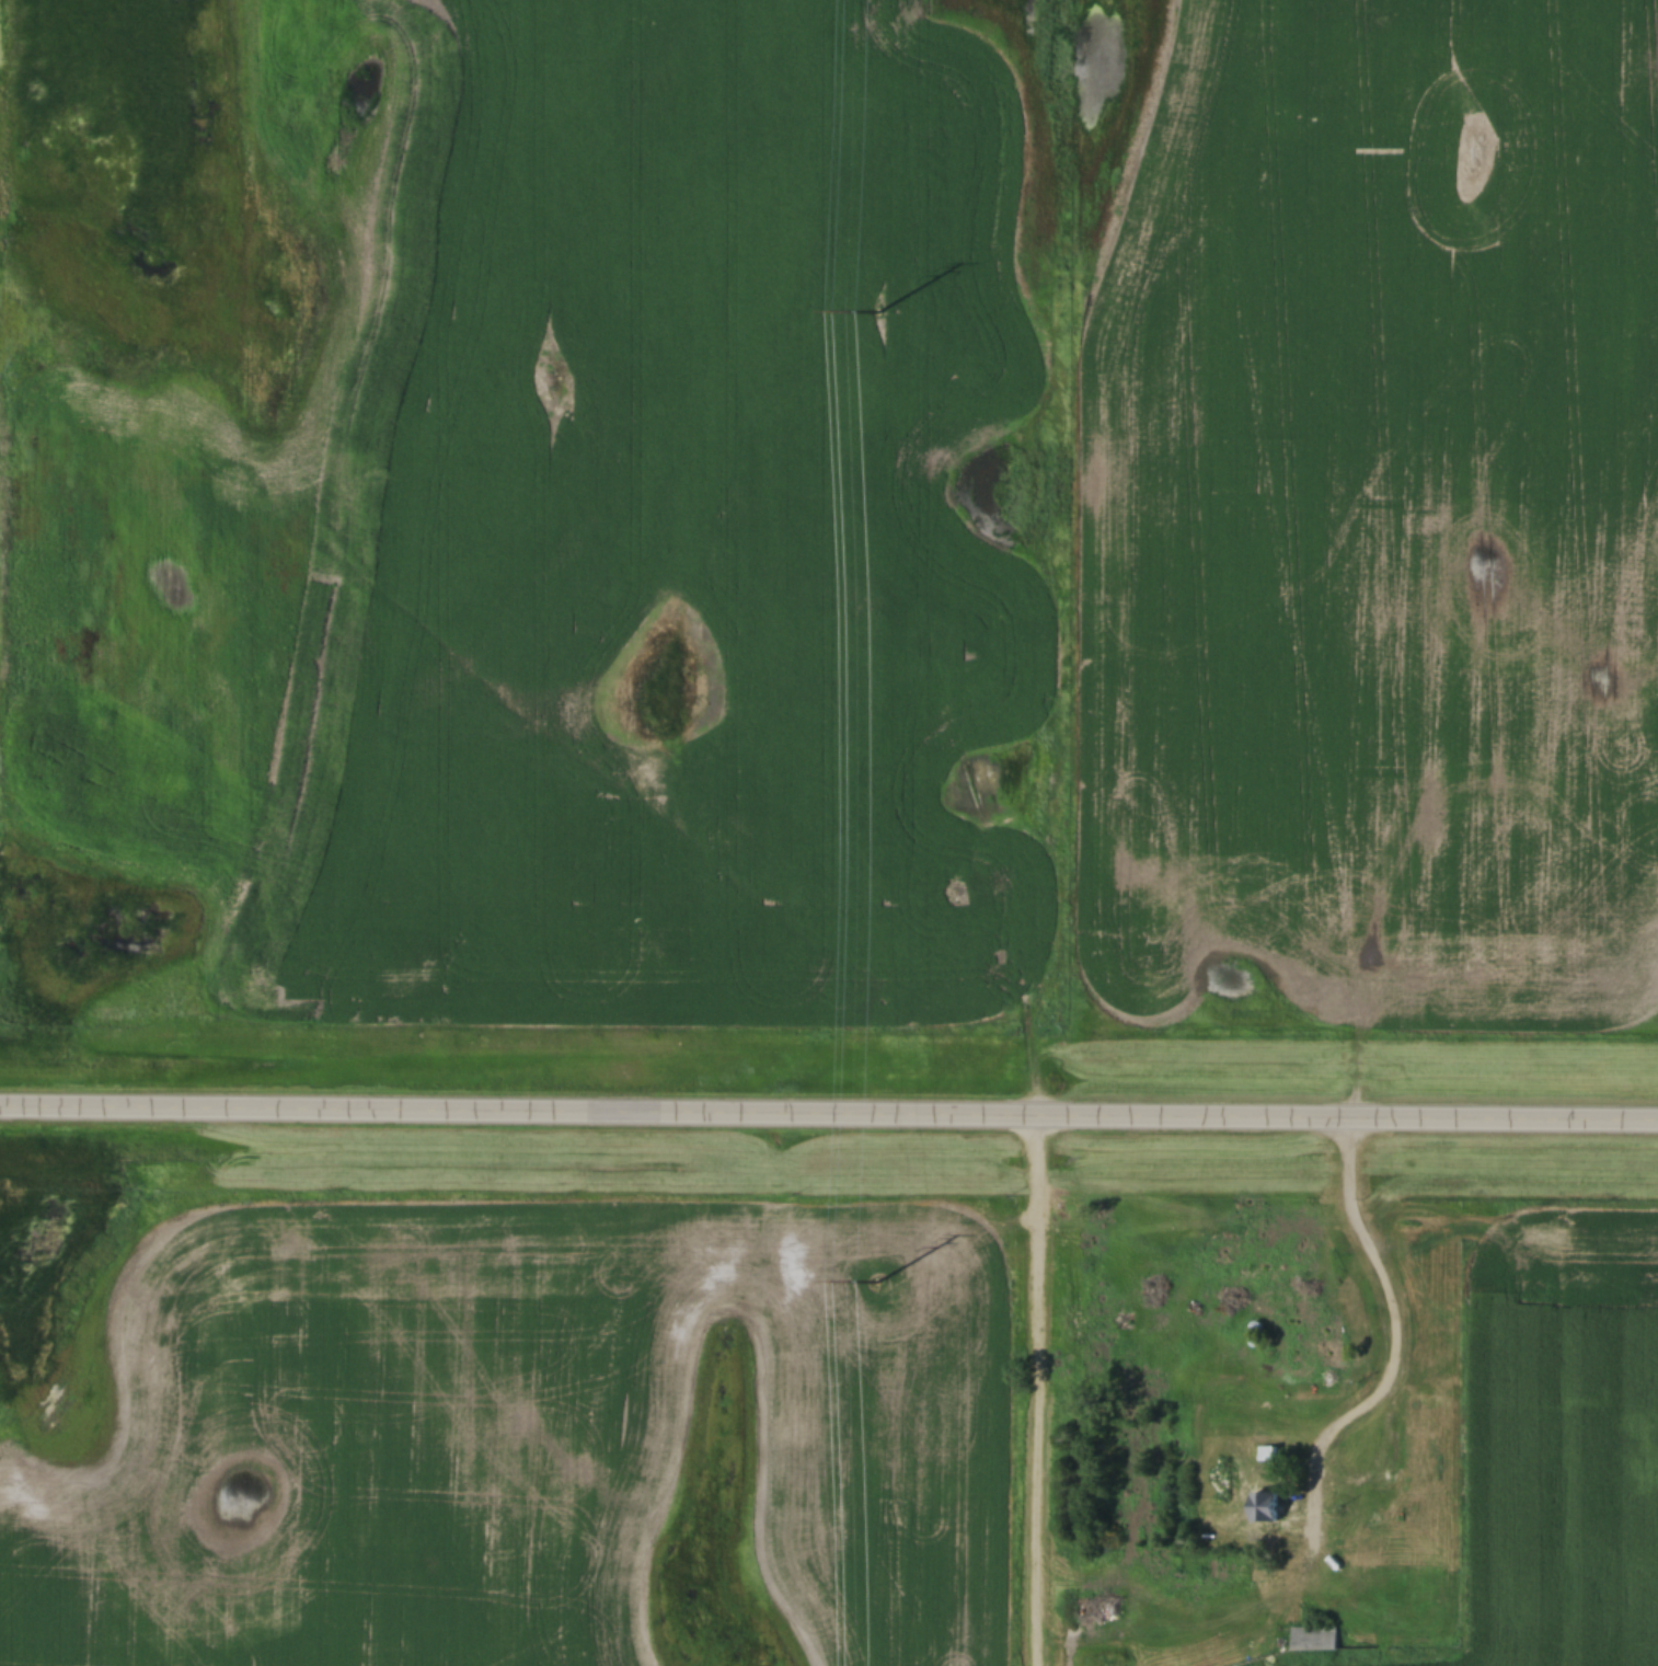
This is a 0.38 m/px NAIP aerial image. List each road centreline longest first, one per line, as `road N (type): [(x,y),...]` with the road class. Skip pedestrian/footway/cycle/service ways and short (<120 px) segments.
road 1 (secondary): [(0,1115),(1657,1128)]
road 2 (track): [(1054,1665),(1058,1124)]

